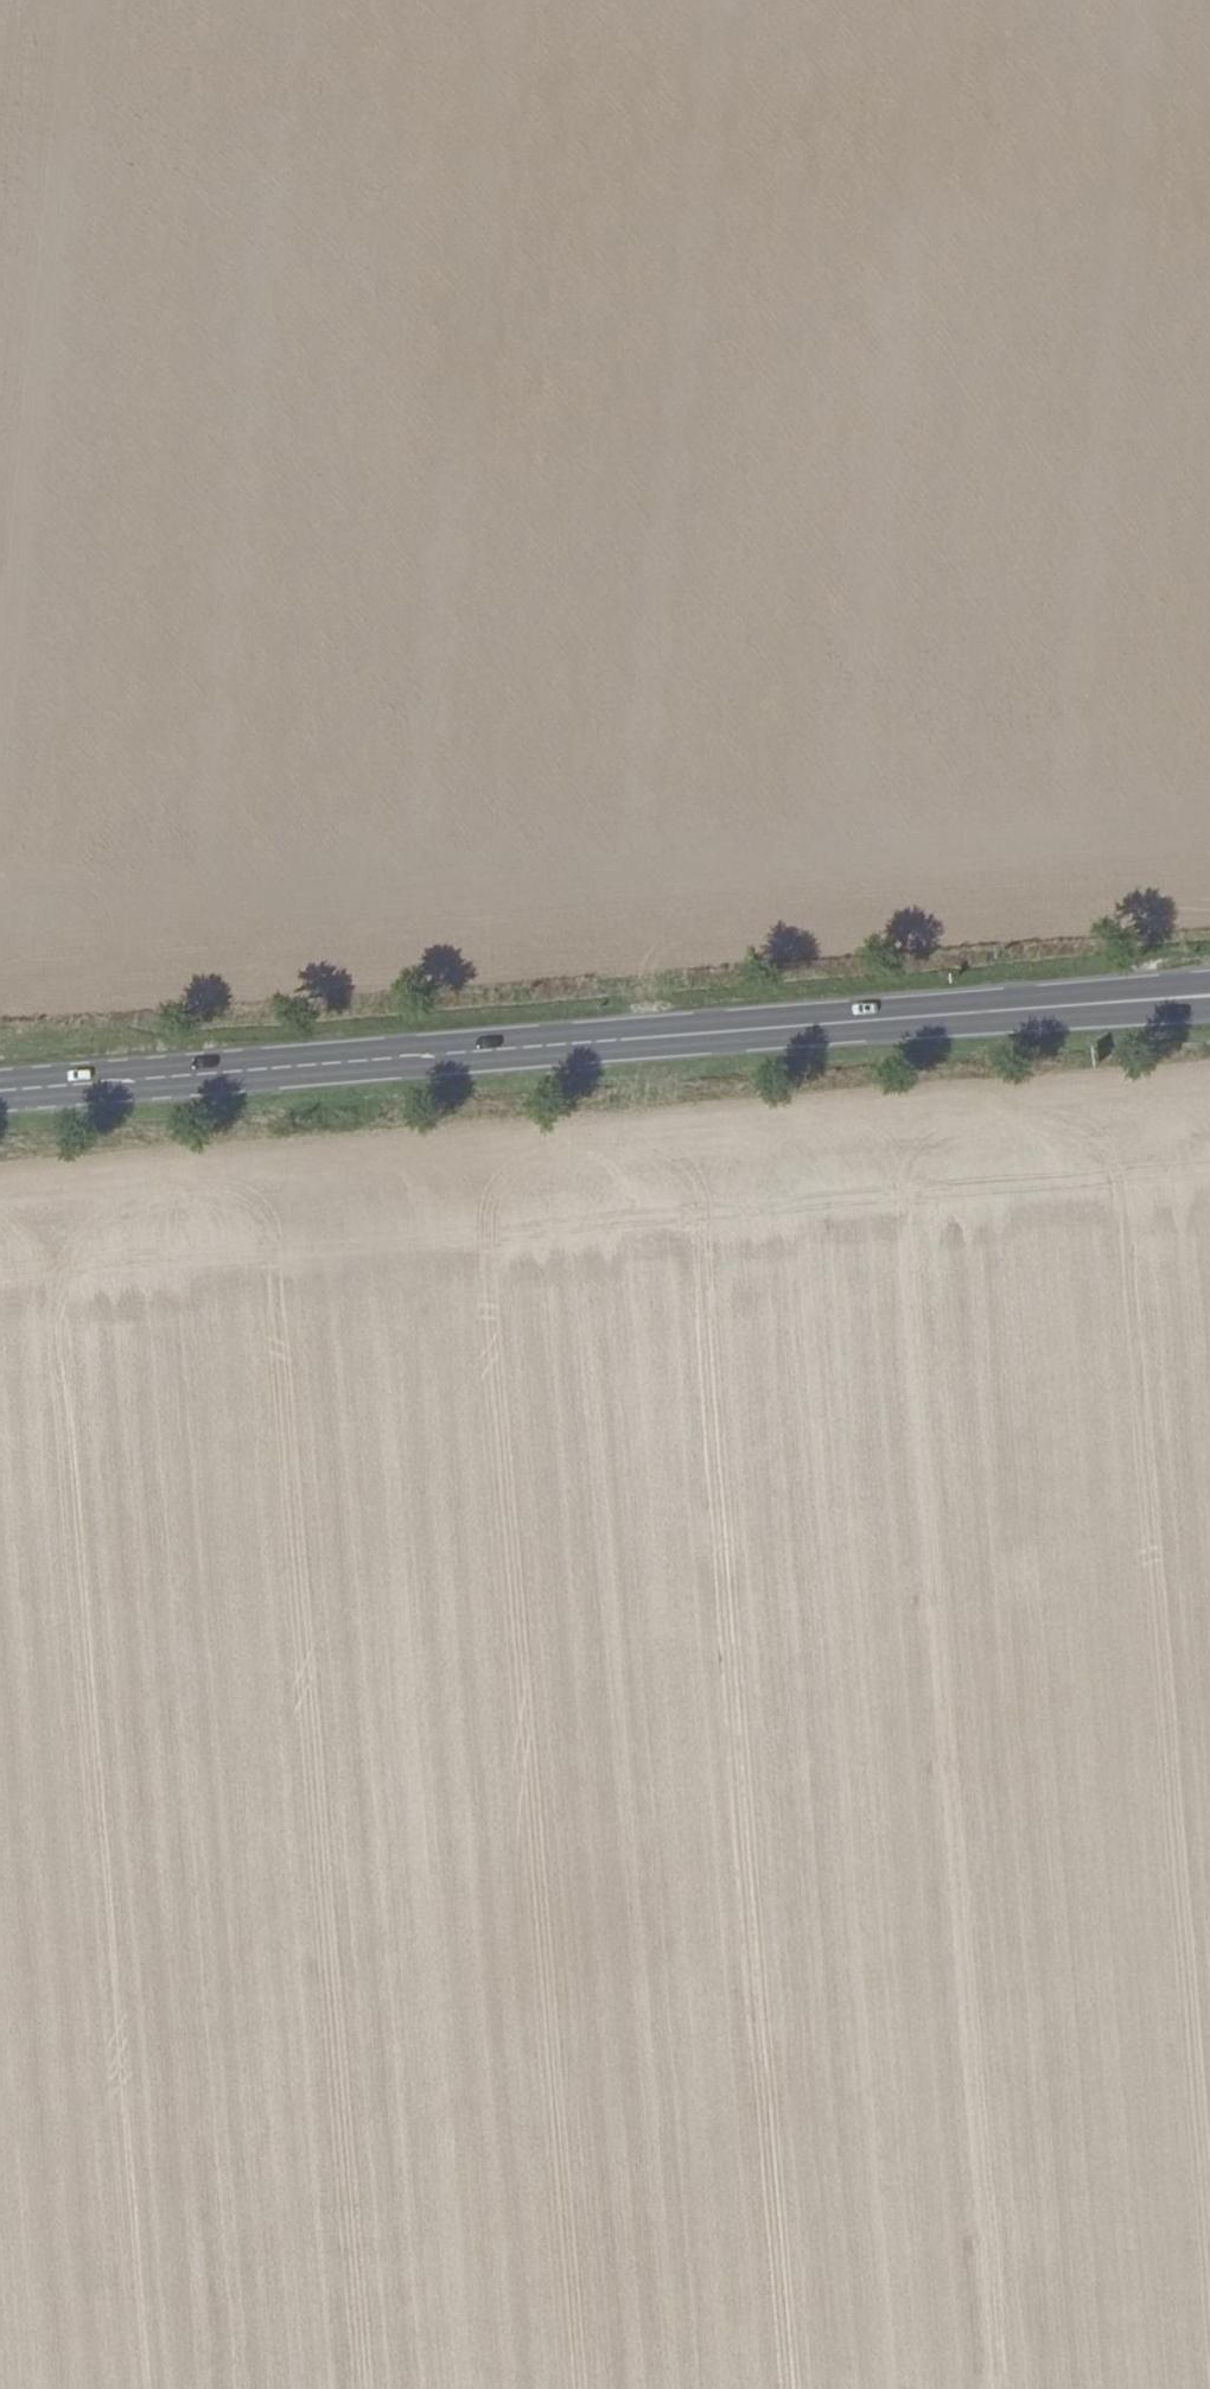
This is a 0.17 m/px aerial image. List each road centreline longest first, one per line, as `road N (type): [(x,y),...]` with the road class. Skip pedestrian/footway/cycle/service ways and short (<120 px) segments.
road 1 (primary): [(0,1088),(1209,996)]

